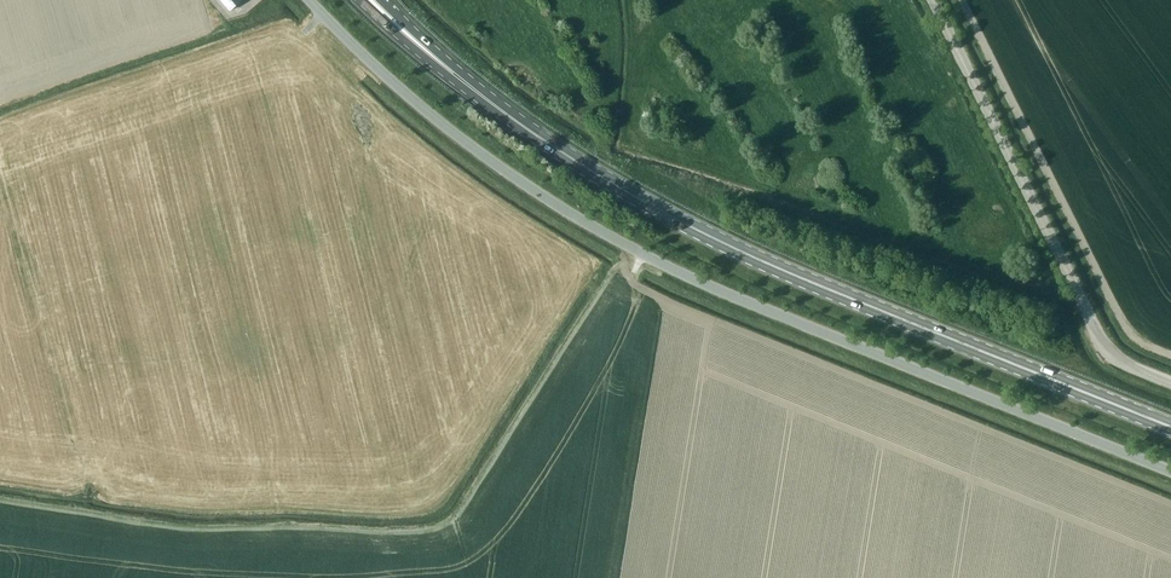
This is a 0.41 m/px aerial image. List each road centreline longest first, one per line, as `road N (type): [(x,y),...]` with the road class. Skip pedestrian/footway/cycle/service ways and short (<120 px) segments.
road 1 (unclassified): [(1170,471),(798,324),(599,230),(453,131),(310,0)]
road 2 (trunk): [(1170,426),(711,235),(609,182),(492,103)]
road 3 (unclassified): [(1170,382),(1129,366),(1102,341),(932,0)]
road 4 (trunk): [(358,0),(405,44),(492,103)]
road 5 (trunk): [(492,103),(382,0)]

